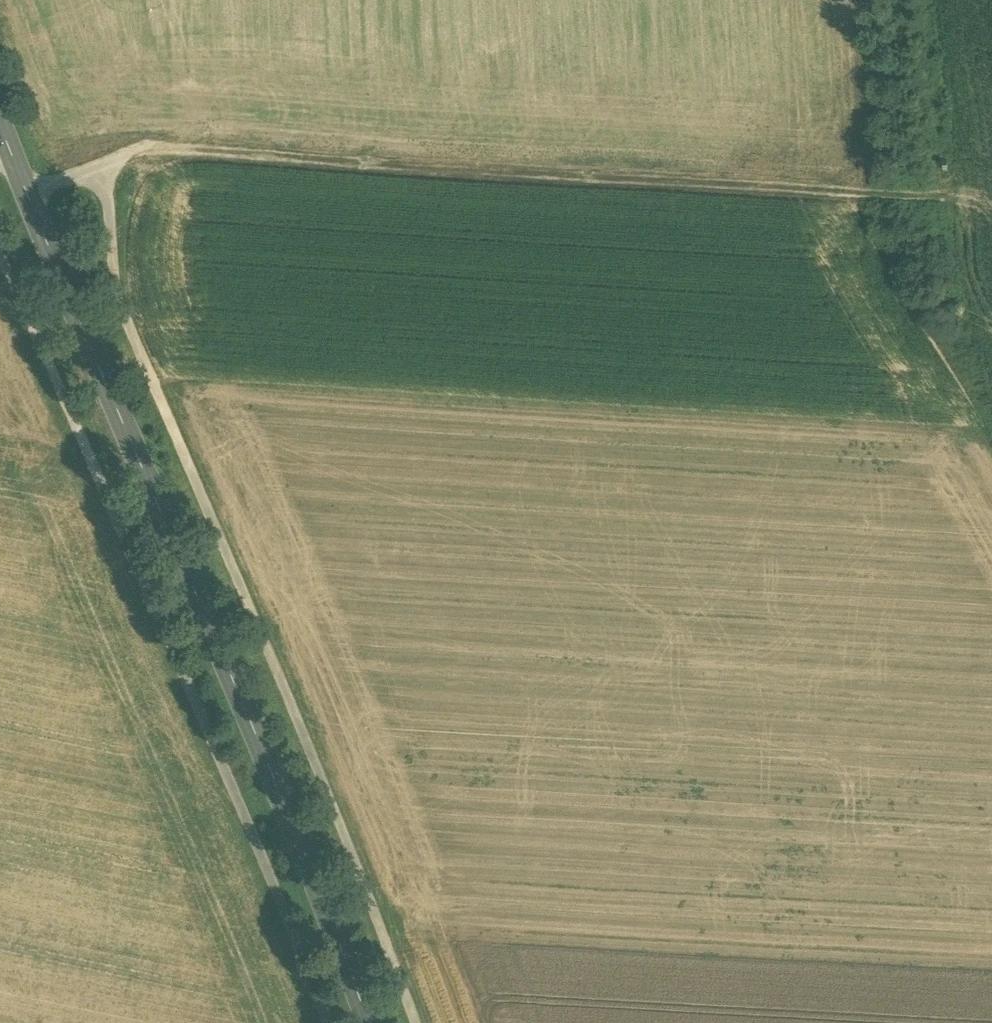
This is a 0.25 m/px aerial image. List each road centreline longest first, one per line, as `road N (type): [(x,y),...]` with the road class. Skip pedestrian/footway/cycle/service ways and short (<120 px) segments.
road 1 (track): [(412,1022),(330,802),(122,310),(103,167),(27,191)]
road 2 (tertiary): [(370,1022),(0,120)]
road 3 (track): [(935,197),(136,147),(103,167)]
road 4 (track): [(0,266),(66,399),(327,1022)]

